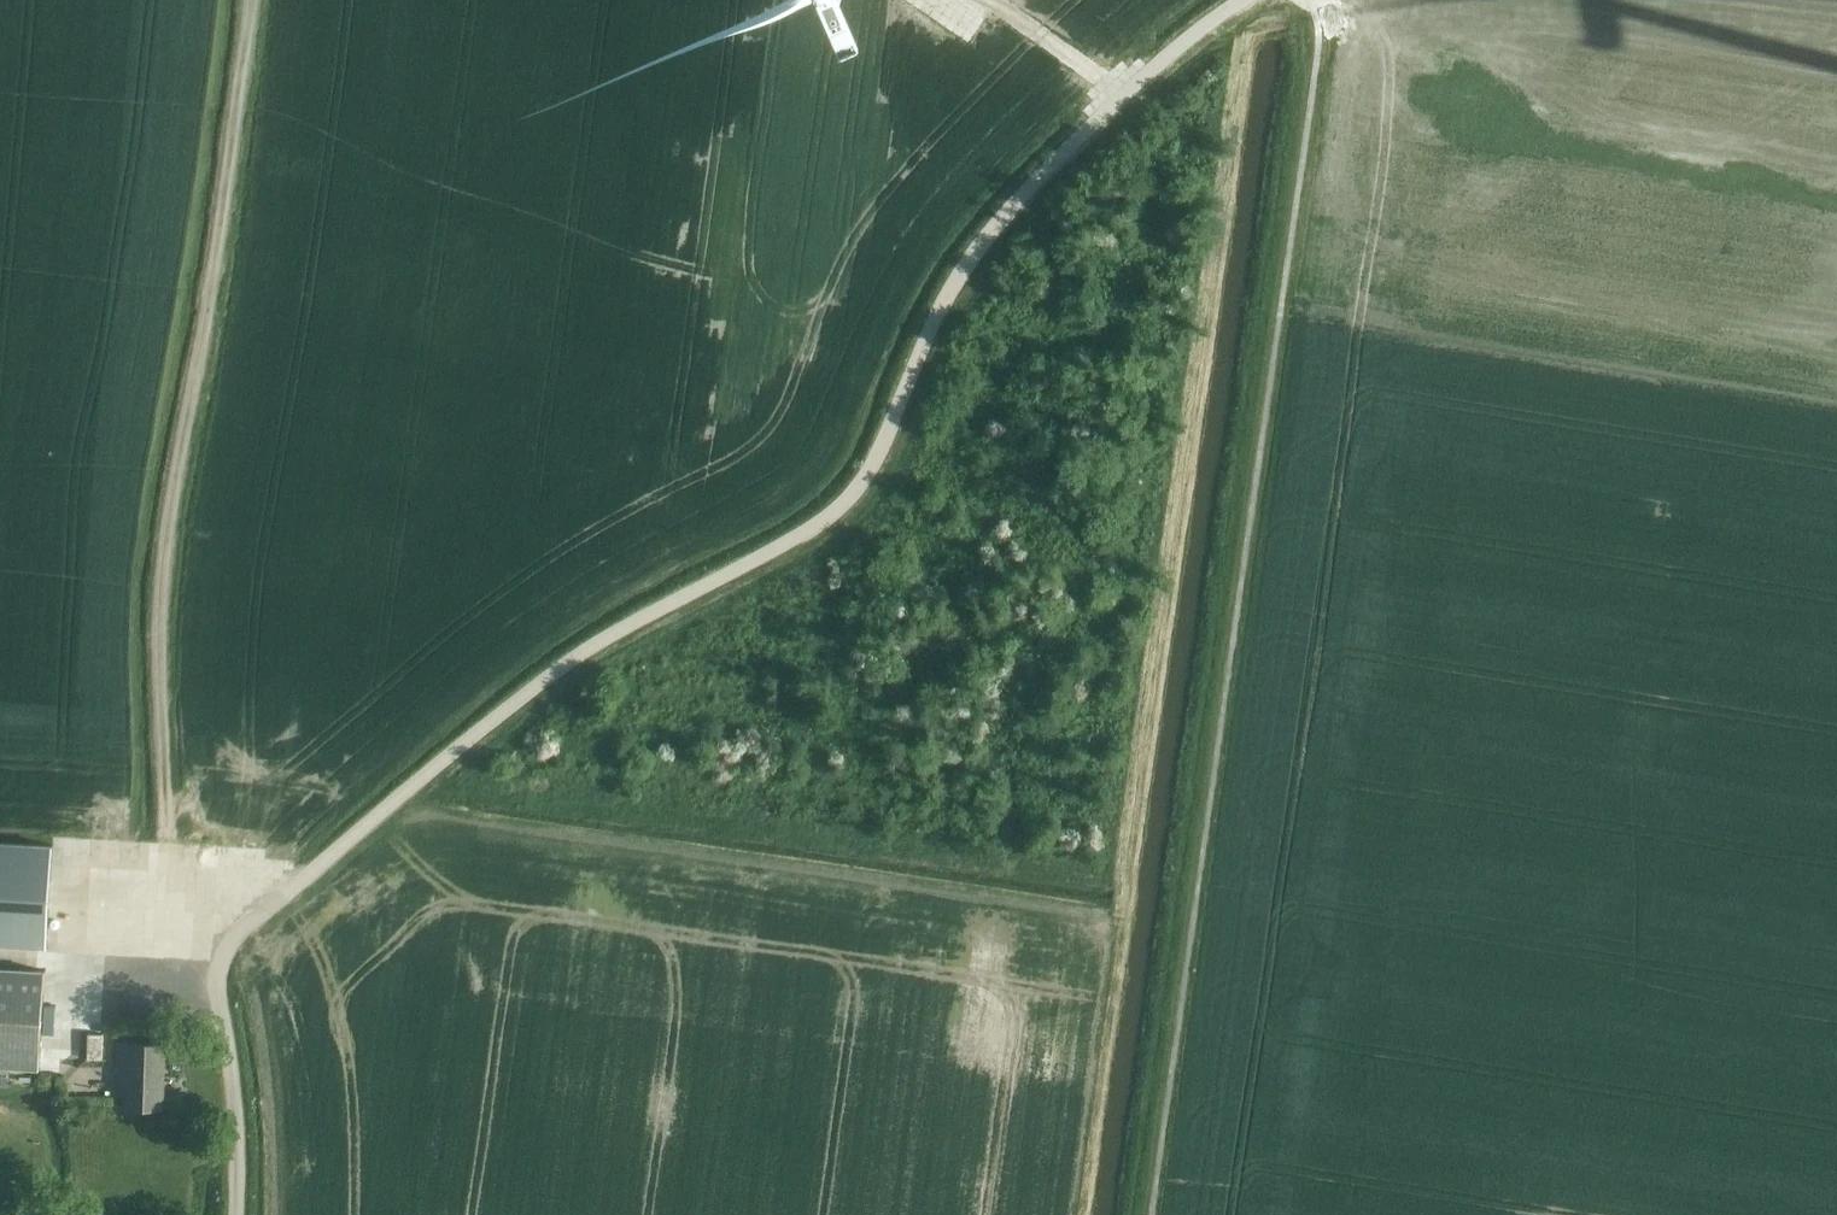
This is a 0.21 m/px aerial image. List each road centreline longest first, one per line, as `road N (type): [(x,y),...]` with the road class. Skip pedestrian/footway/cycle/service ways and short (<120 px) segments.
road 1 (unclassified): [(237,1214),(231,1061),(217,989),(222,950),(280,907),(496,704),(607,621),(811,520),(839,497),(982,237),(1111,112),(1251,0)]
road 2 (track): [(249,0),(158,629),(176,877),(193,920),(222,950)]

